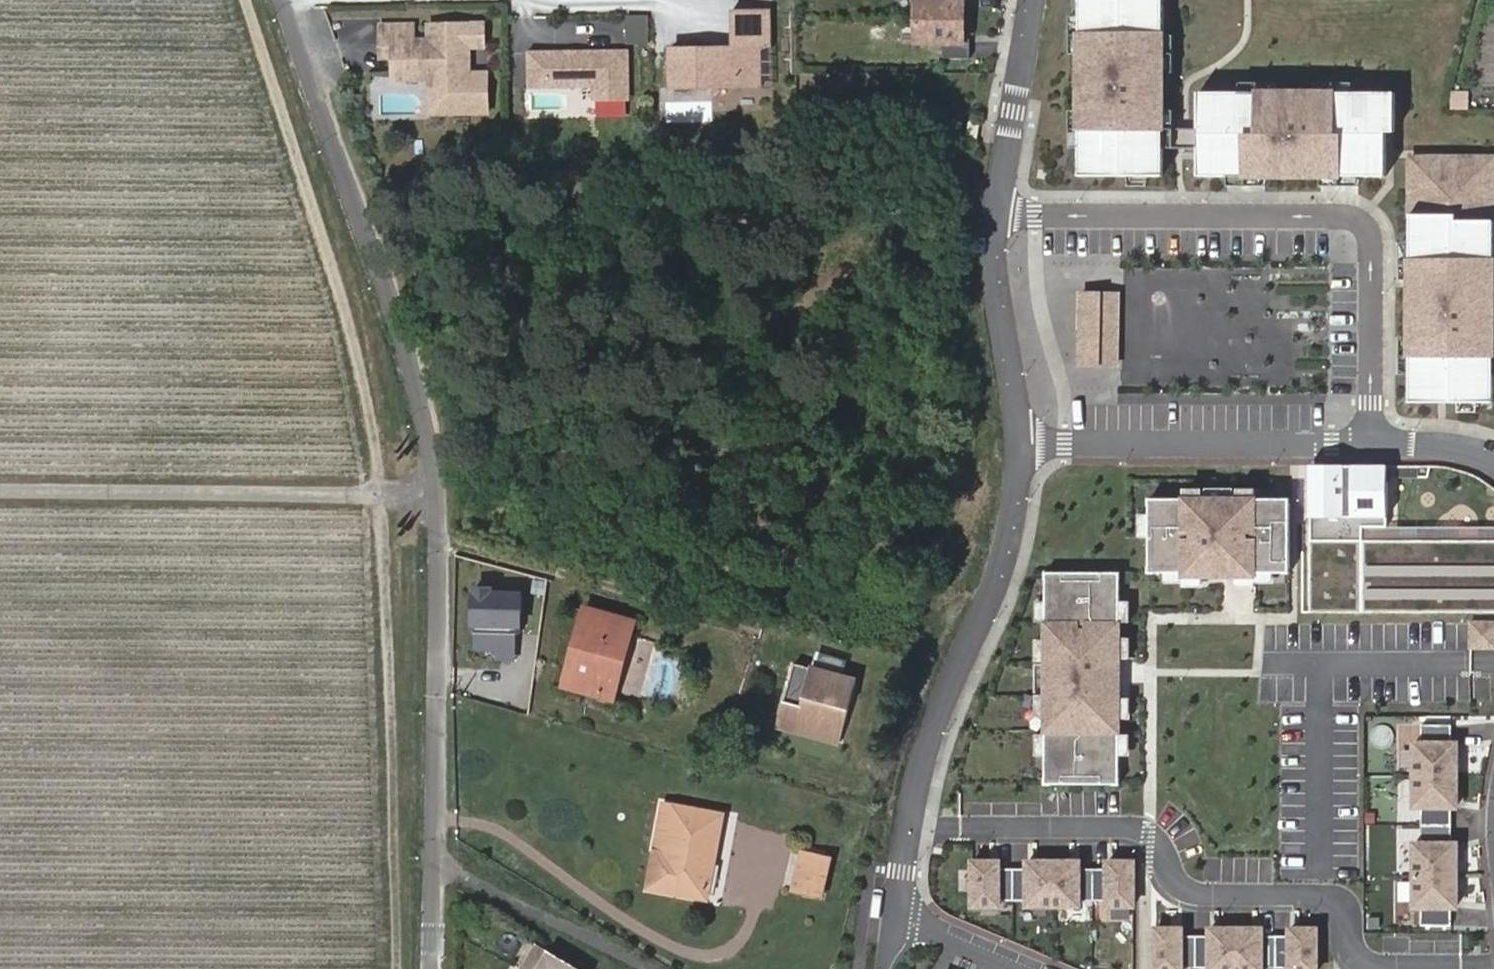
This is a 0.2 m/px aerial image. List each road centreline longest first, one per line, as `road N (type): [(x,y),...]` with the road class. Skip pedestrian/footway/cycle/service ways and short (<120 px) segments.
road 1 (residential): [(284,0),(432,437),(433,968)]
road 2 (track): [(398,968),(383,495),(338,271),(249,0)]
road 3 (residential): [(1373,444),(1368,231),(1344,219),(1001,211)]
road 4 (residential): [(1020,442),(1000,573),(932,726),(900,871),(901,909)]
road 5 (residential): [(1020,442),(1373,444)]
road 6 (residential): [(1001,211),(996,258),(1020,442)]
road 7 (residential): [(1028,0),(1001,211)]
road 8 (residential): [(1037,968),(901,909)]
road 9 (residential): [(1373,444),(1456,450),(1493,464)]

